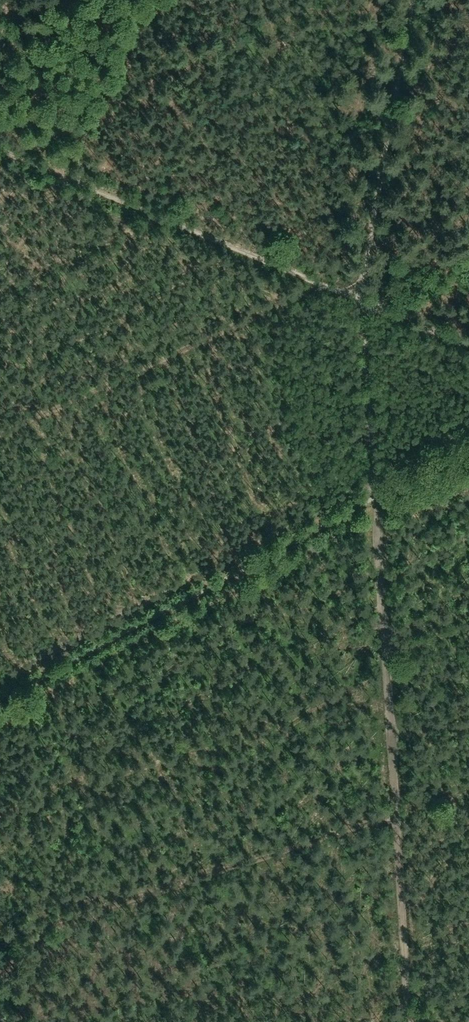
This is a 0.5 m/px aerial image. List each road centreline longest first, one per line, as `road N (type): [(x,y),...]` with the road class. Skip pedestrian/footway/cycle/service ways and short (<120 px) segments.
road 1 (track): [(0,151),(361,298),(415,0)]
road 2 (track): [(0,681),(468,434)]
road 3 (track): [(373,509),(401,1021)]
road 4 (track): [(468,459),(373,509),(361,298)]

